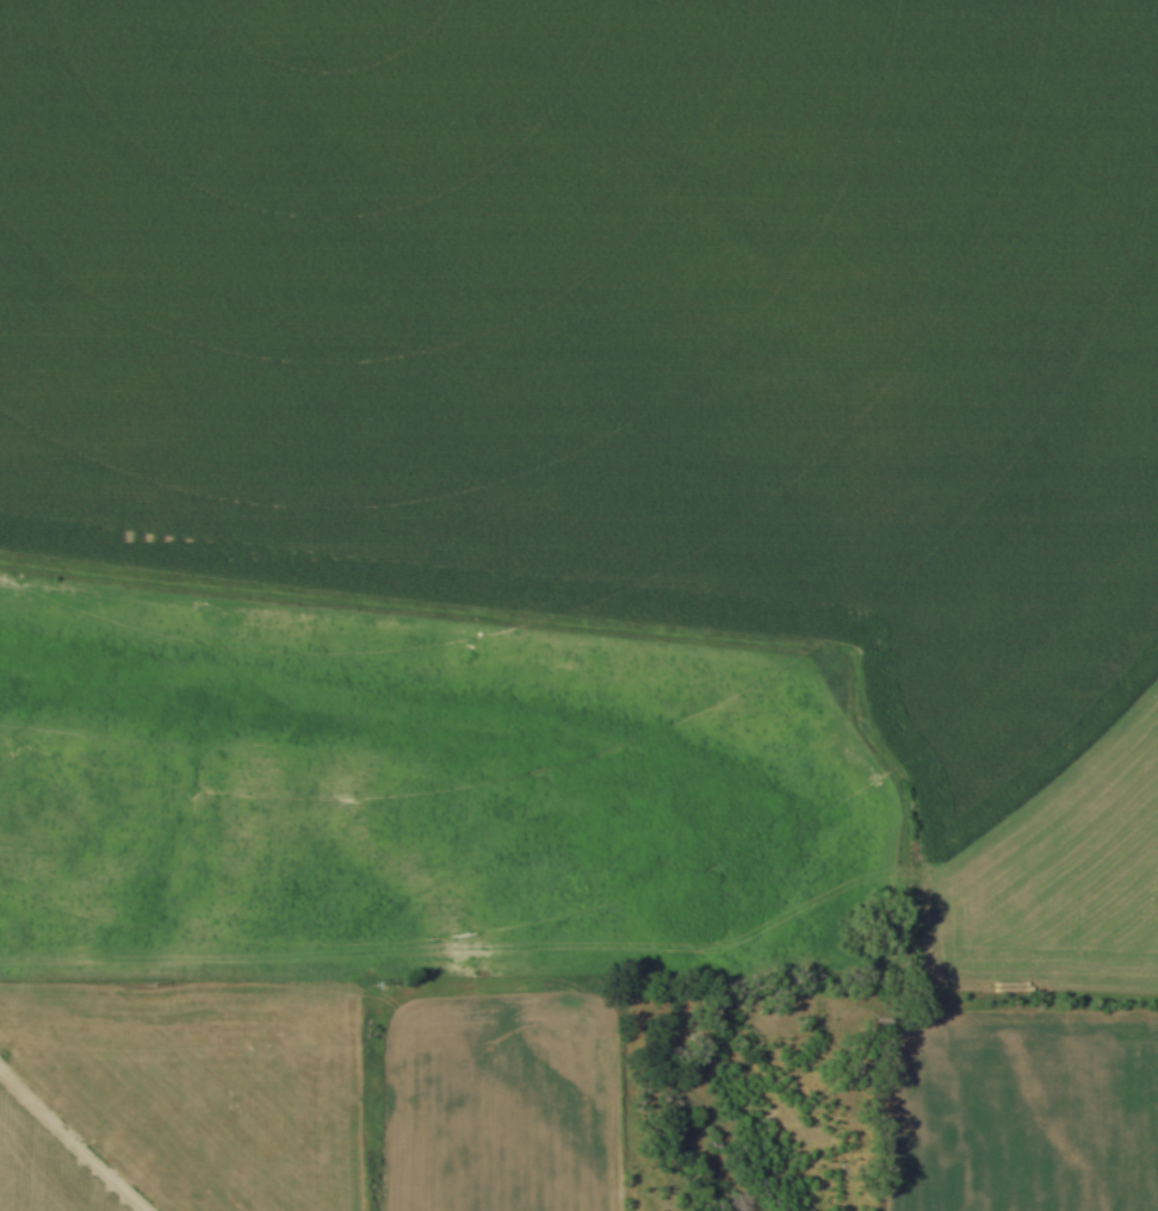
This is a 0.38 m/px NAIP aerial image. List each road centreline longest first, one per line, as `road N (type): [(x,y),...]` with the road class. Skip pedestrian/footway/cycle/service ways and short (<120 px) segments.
road 1 (track): [(0,971),(518,949),(631,955),(741,942)]

